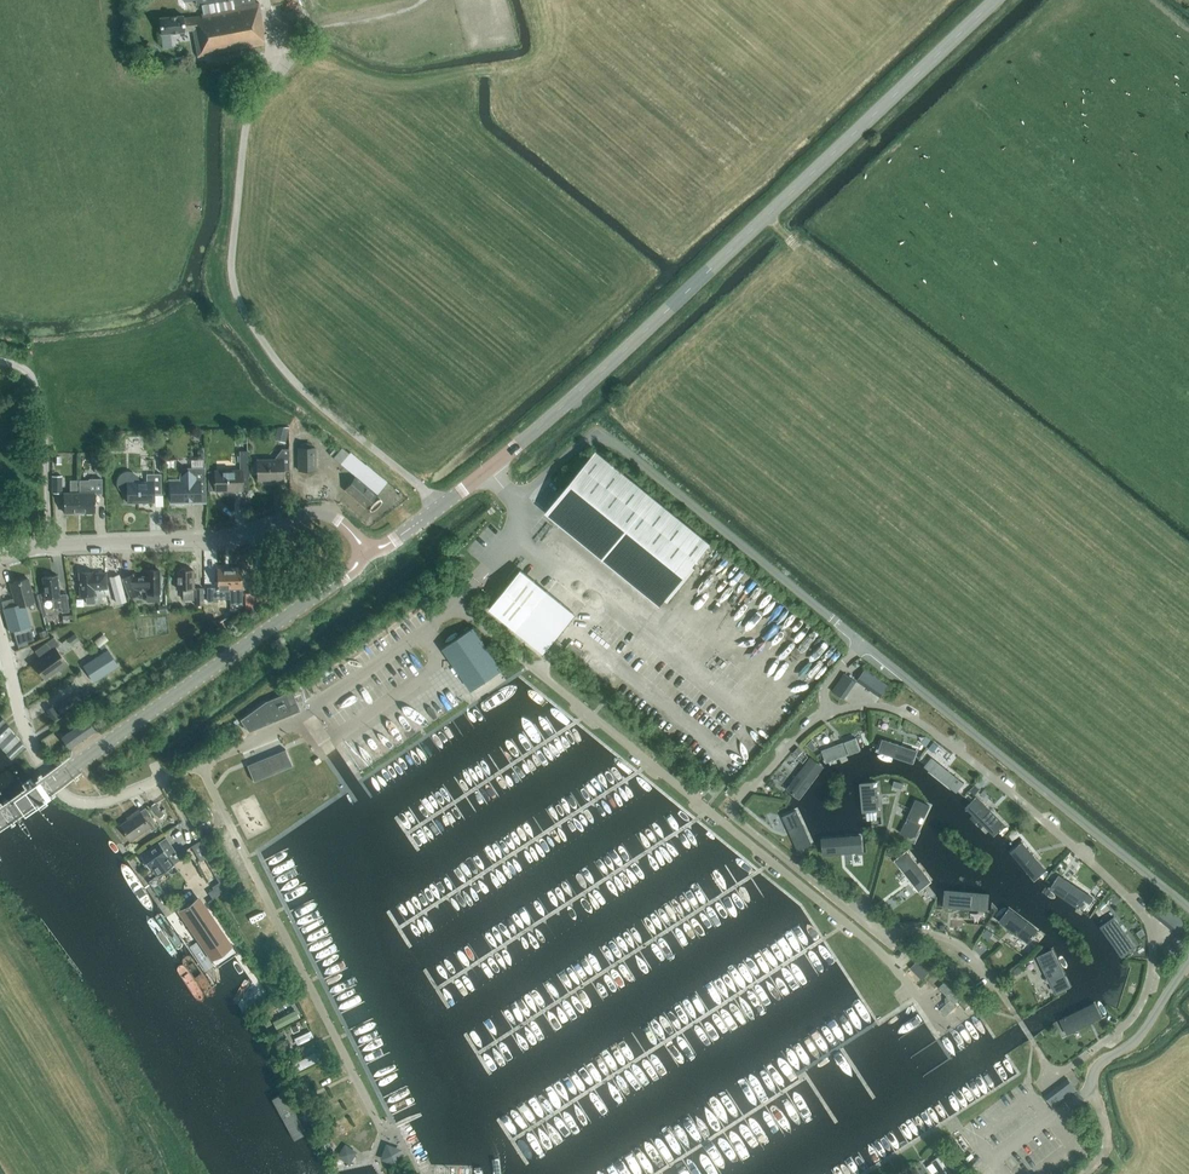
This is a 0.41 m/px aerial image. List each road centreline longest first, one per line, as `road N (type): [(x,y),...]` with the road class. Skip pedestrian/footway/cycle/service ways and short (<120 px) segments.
road 1 (secondary): [(489,470),(998,0)]
road 2 (residential): [(1036,1046),(1049,1067),(1064,1068),(1136,1013),(1151,976),(1147,922),(1106,875),(928,728),(885,707),(830,715)]
road 3 (unclassified): [(439,508),(340,423),(276,354),(255,324),(235,262),(257,95),(313,52)]
road 4 (residential): [(830,715),(801,737),(734,818),(882,936),(932,933),(967,950),(1015,1014)]
road 5 (unclassified): [(489,470),(517,501),(588,439),(609,438),(862,643)]
road 6 (secondary): [(0,818),(373,557)]
road 7 (unclassified): [(862,643),(1188,910)]
road 8 (residential): [(316,512),(228,540),(47,545),(0,554)]
road 9 (unclassified): [(199,763),(103,803),(70,798),(27,735),(0,638)]
road 10 (track): [(47,545),(40,400),(27,373),(0,361)]
road 11 (unclassified): [(1188,960),(1144,1032),(1098,1064),(1090,1088),(1068,1106)]

